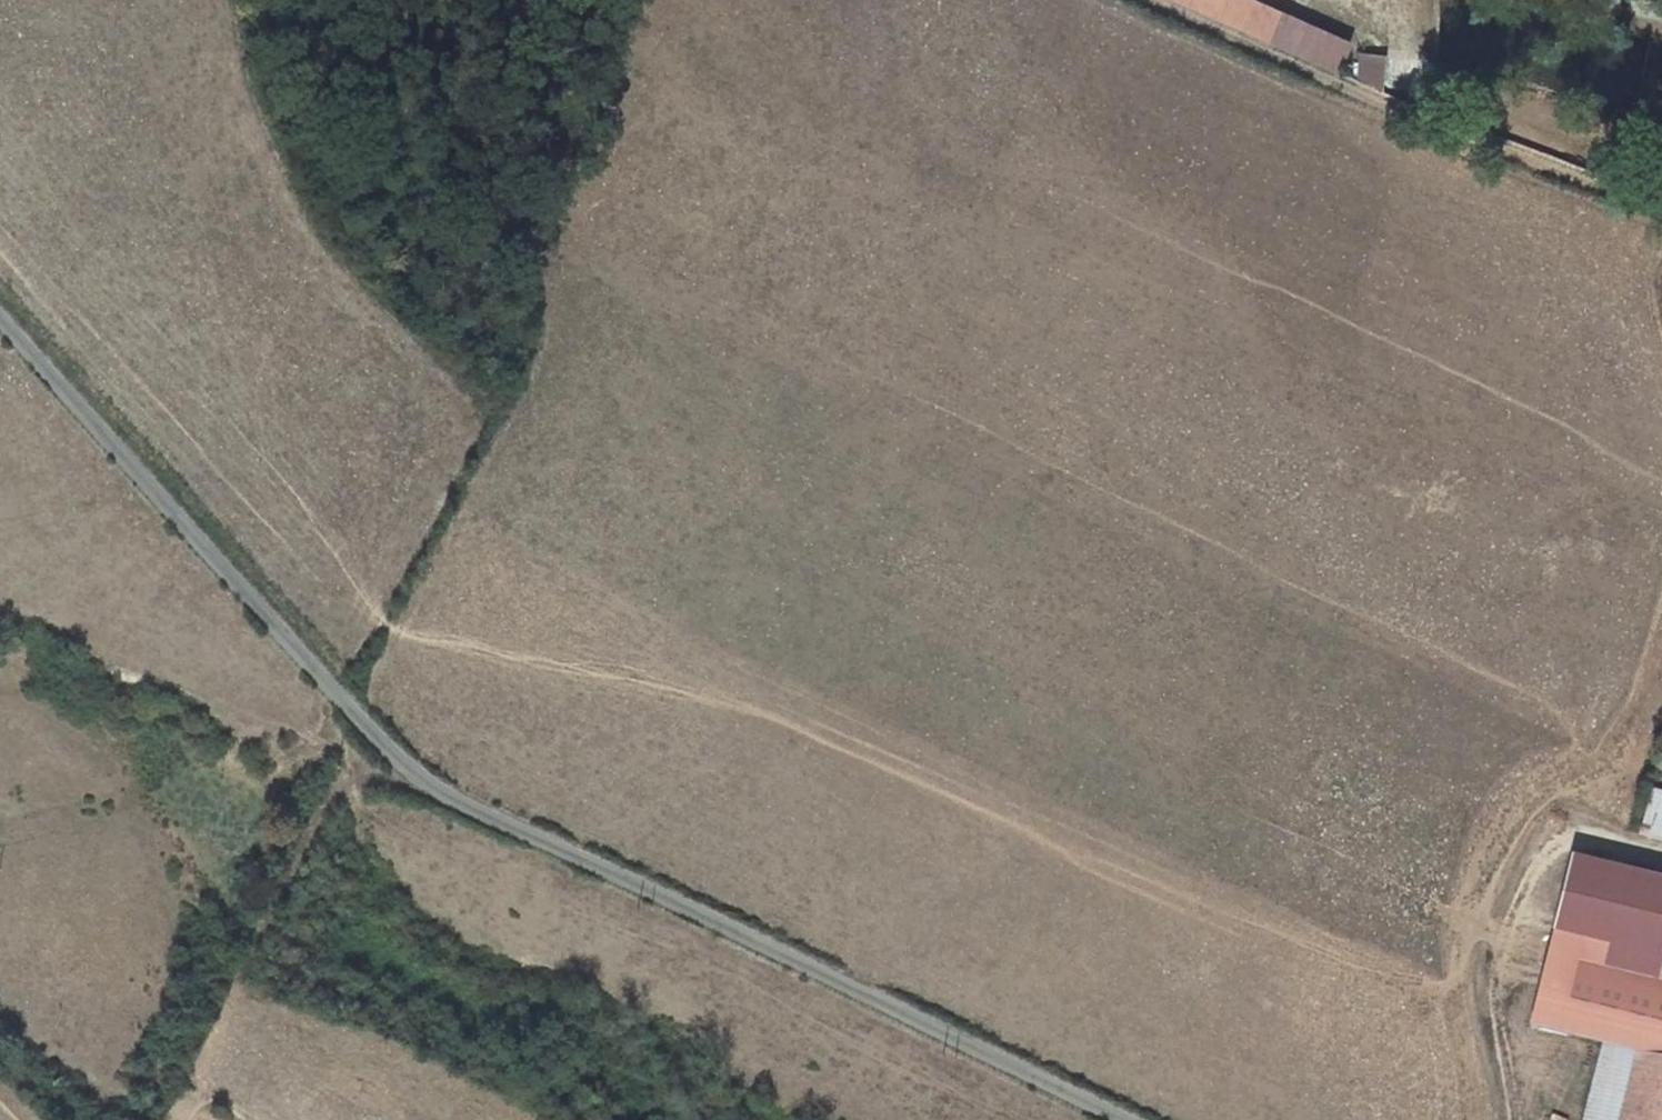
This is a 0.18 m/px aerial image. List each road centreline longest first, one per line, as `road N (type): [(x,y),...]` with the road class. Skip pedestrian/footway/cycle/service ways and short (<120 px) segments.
road 1 (unclassified): [(1127,1119),(468,806),(408,767),(0,321)]
road 2 (track): [(1153,0),(1453,134),(1661,210)]

